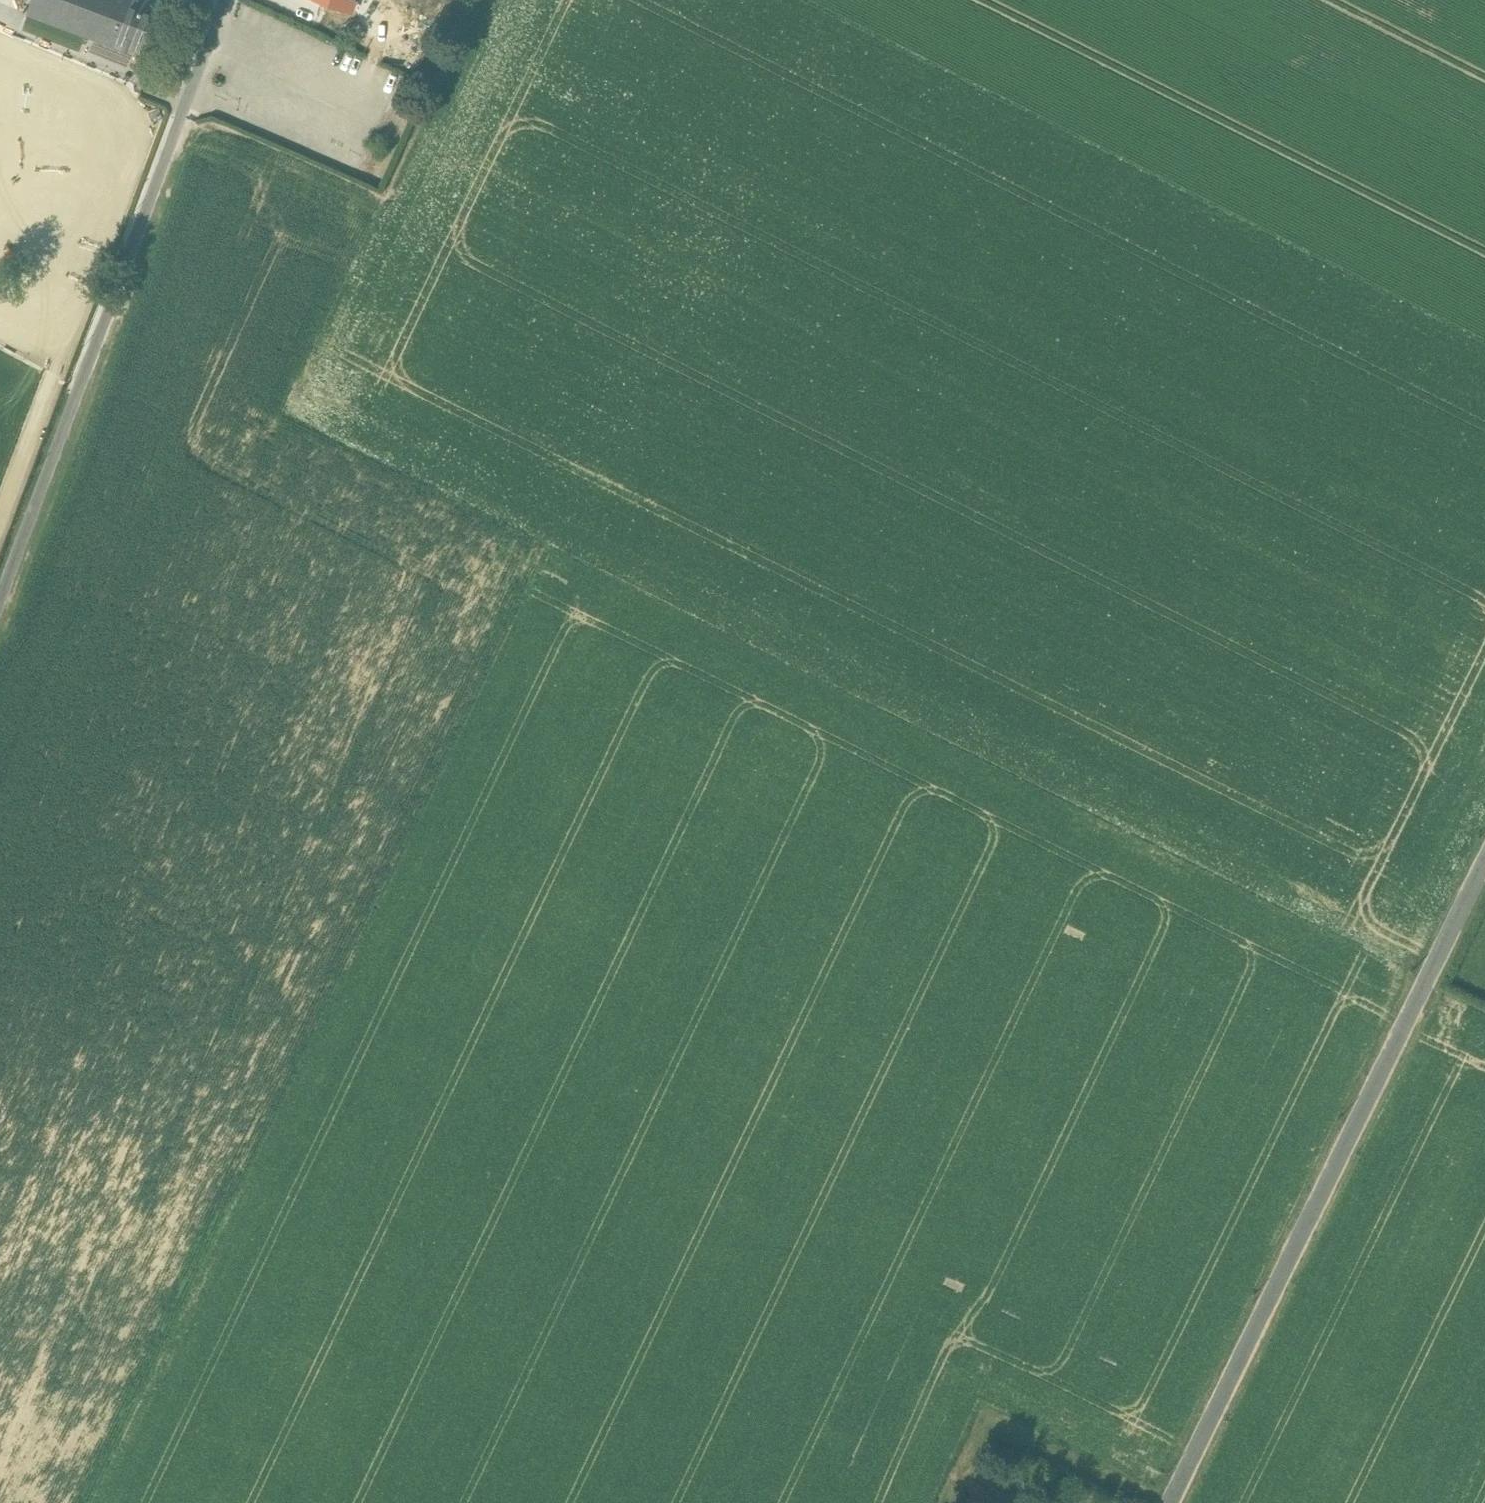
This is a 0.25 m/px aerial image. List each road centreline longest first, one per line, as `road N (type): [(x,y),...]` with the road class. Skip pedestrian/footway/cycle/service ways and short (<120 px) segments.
road 1 (unclassified): [(1484,890),(1184,1502)]
road 2 (unclassified): [(0,593),(226,0)]

